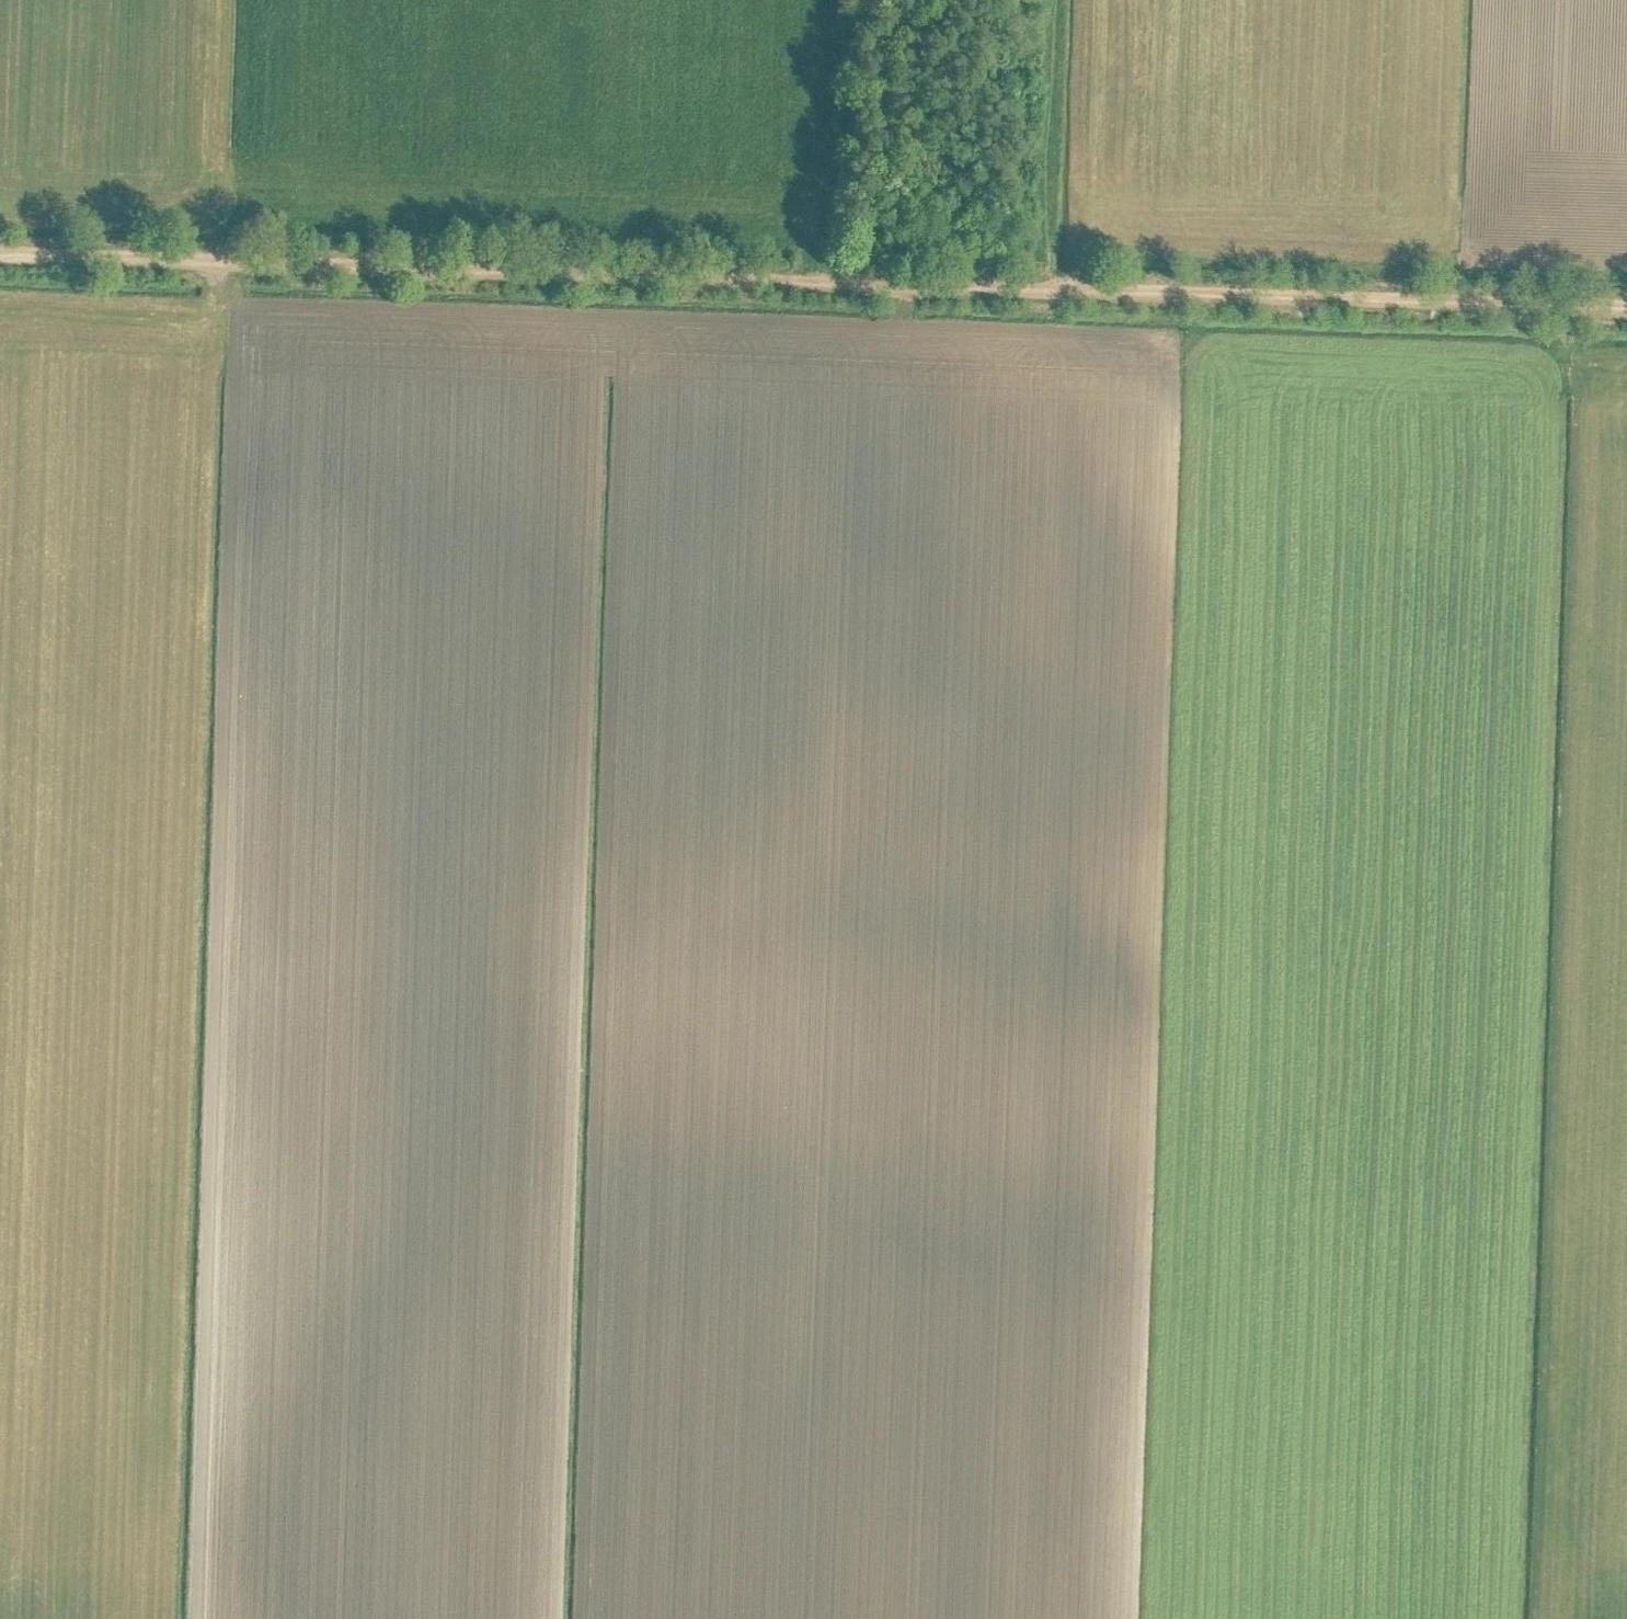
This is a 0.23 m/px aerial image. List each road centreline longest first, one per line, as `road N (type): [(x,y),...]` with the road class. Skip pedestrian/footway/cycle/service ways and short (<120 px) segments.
road 1 (track): [(0,255),(1626,312)]

